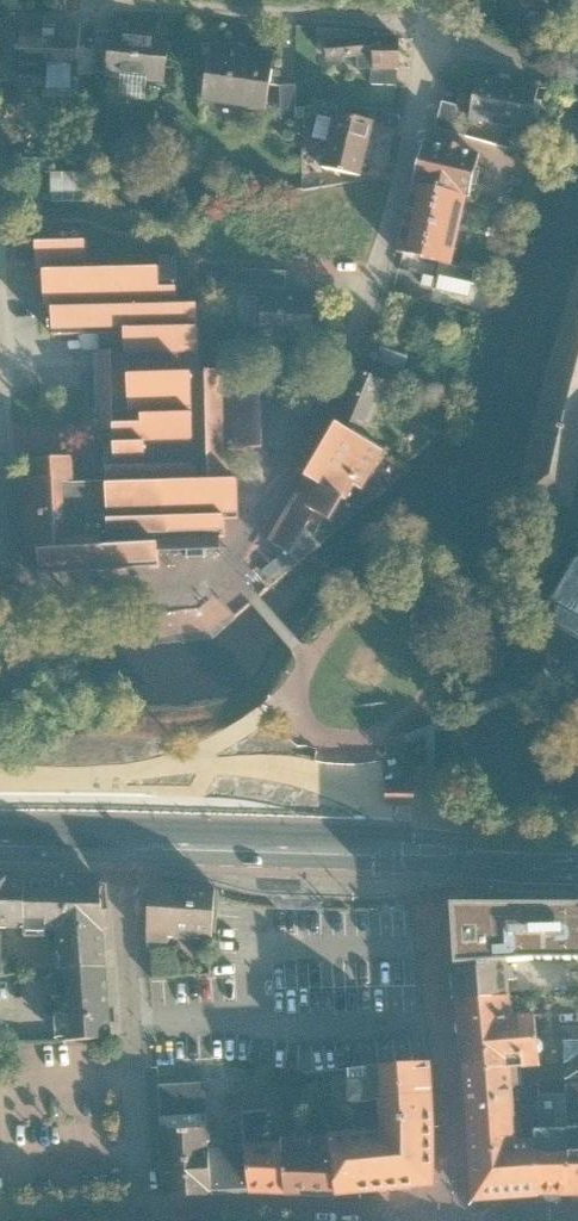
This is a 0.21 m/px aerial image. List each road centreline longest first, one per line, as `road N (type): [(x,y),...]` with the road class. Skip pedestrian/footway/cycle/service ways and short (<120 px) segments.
road 1 (residential): [(21,597),(183,582),(222,570),(340,373)]
road 2 (residential): [(125,842),(143,1217)]
road 3 (residential): [(458,1211),(426,853)]
road 4 (residential): [(340,373),(395,210),(429,33)]
road 5 (residential): [(143,1217),(458,1211)]
road 6 (tertiary): [(426,853),(125,842)]
road 7 (residential): [(5,598),(0,382)]
road 8 (tertiary): [(577,864),(426,853)]
road 9 (residential): [(429,33),(476,52),(562,69)]
road 10 (tertiary): [(125,842),(0,839)]

